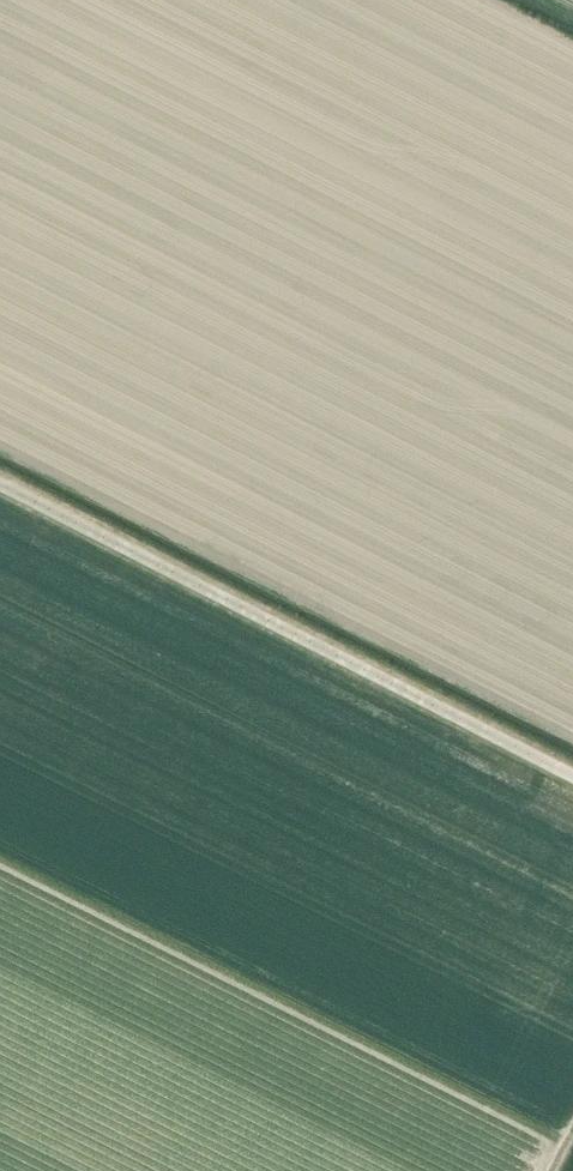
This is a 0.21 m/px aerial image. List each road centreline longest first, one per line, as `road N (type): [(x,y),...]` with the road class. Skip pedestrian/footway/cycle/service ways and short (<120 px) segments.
road 1 (track): [(572,779),(0,484)]

